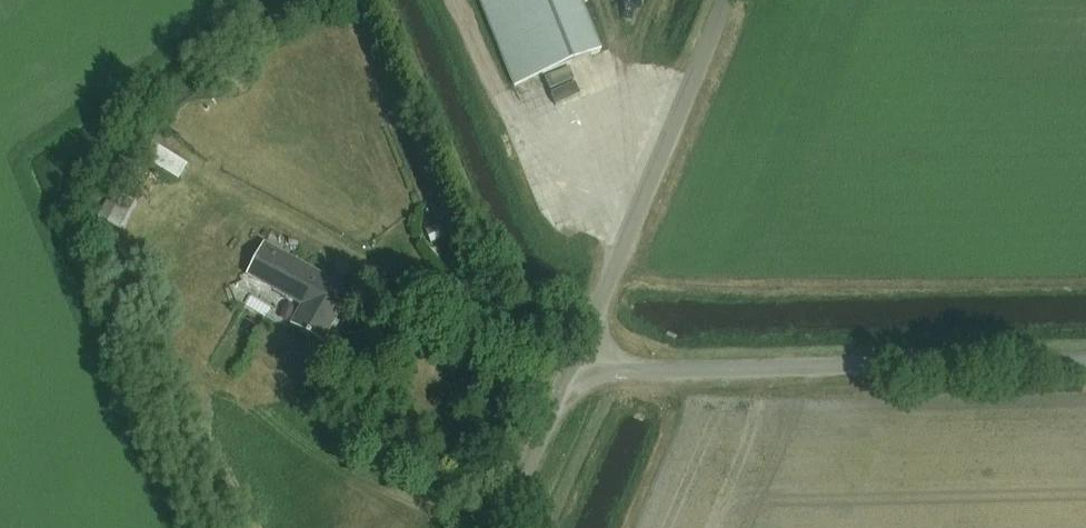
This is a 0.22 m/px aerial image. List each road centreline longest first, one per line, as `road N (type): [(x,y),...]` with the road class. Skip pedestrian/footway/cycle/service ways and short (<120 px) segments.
road 1 (unclassified): [(1085,361),(621,372),(576,356)]
road 2 (unclassified): [(576,356),(724,0)]
road 3 (unclassified): [(502,527),(576,356)]

